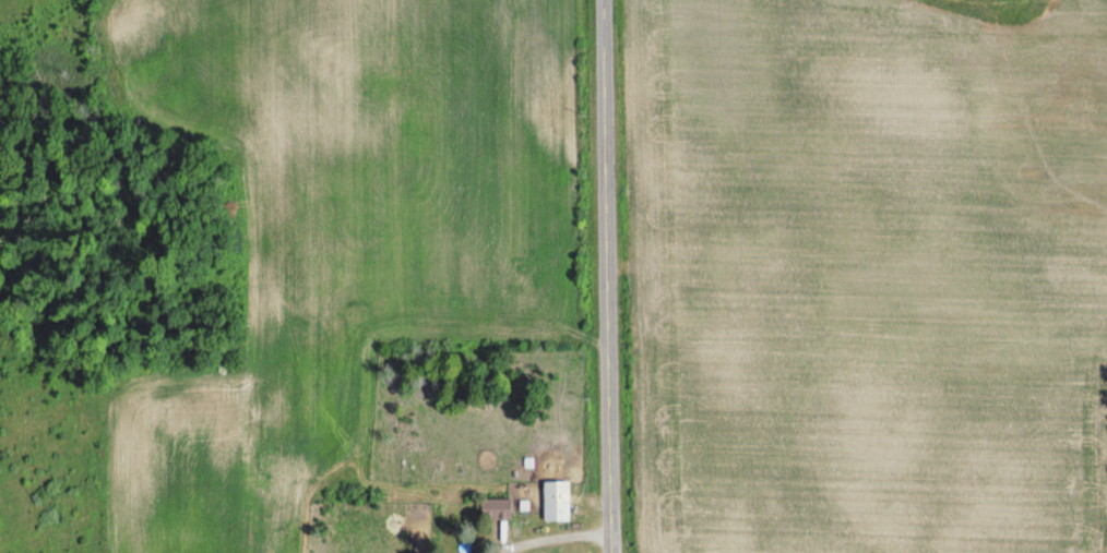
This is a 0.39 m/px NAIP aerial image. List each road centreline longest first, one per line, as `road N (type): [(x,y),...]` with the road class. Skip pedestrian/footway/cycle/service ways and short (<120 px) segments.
road 1 (residential): [(611,552),(602,0)]

